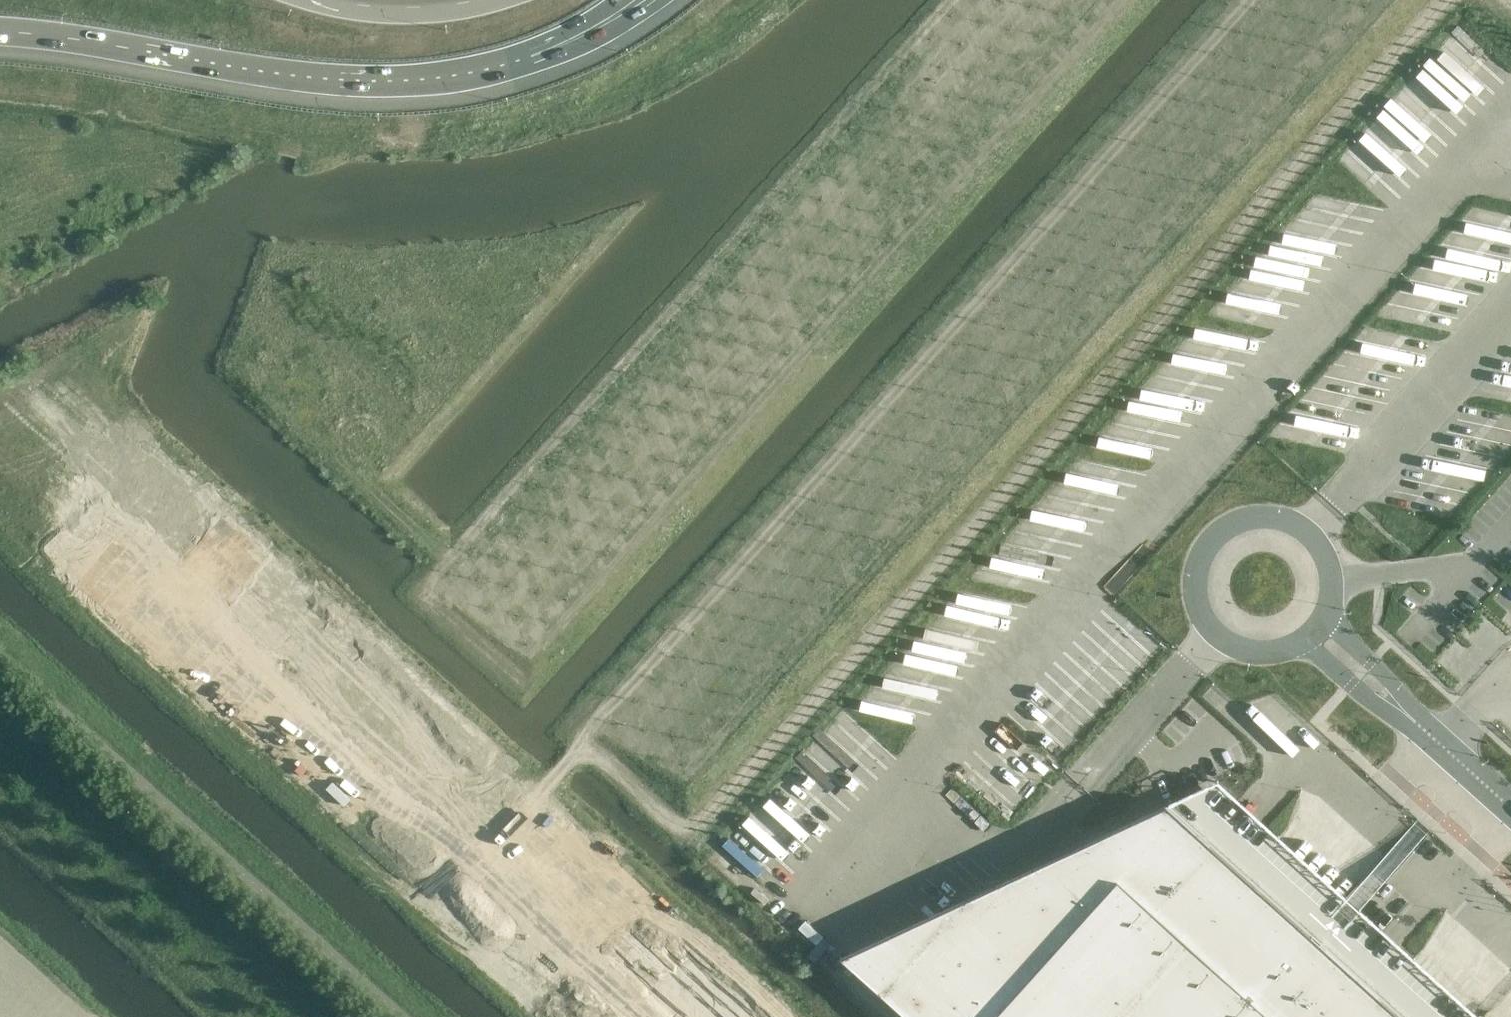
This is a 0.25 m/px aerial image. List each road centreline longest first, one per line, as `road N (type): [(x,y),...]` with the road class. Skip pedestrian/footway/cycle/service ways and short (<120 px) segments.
road 1 (motorway): [(0,30),(325,78),(422,79),(543,51),(639,0)]
road 2 (unclassified): [(1322,618),(1330,568),(1303,527),(1256,515),(1212,537),(1194,582),(1211,628),(1254,652),(1302,640)]
road 3 (unclassified): [(1421,727),(1387,676),(1322,618)]
road 4 (unclassified): [(1302,640),(1368,698),(1421,727)]
road 5 (unclassified): [(1510,808),(1421,727)]

